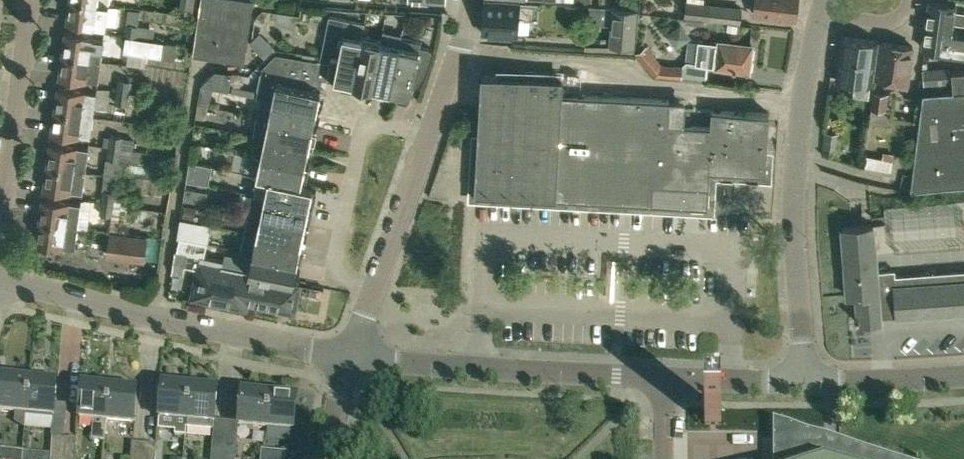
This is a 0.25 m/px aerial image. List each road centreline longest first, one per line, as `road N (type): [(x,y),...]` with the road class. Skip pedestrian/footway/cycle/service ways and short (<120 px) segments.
road 1 (residential): [(819,12),(795,157),(802,381)]
road 2 (residential): [(351,358),(0,282)]
road 3 (residential): [(663,378),(351,358)]
road 4 (residential): [(375,305),(343,268),(358,161),(371,128),(437,133)]
road 5 (residential): [(0,235),(31,0)]
road 6 (residential): [(375,305),(437,133)]
road 7 (residential): [(802,381),(963,377)]
road 8 (residential): [(802,381),(663,378)]
road 9 (residential): [(437,133),(461,57),(468,0)]

